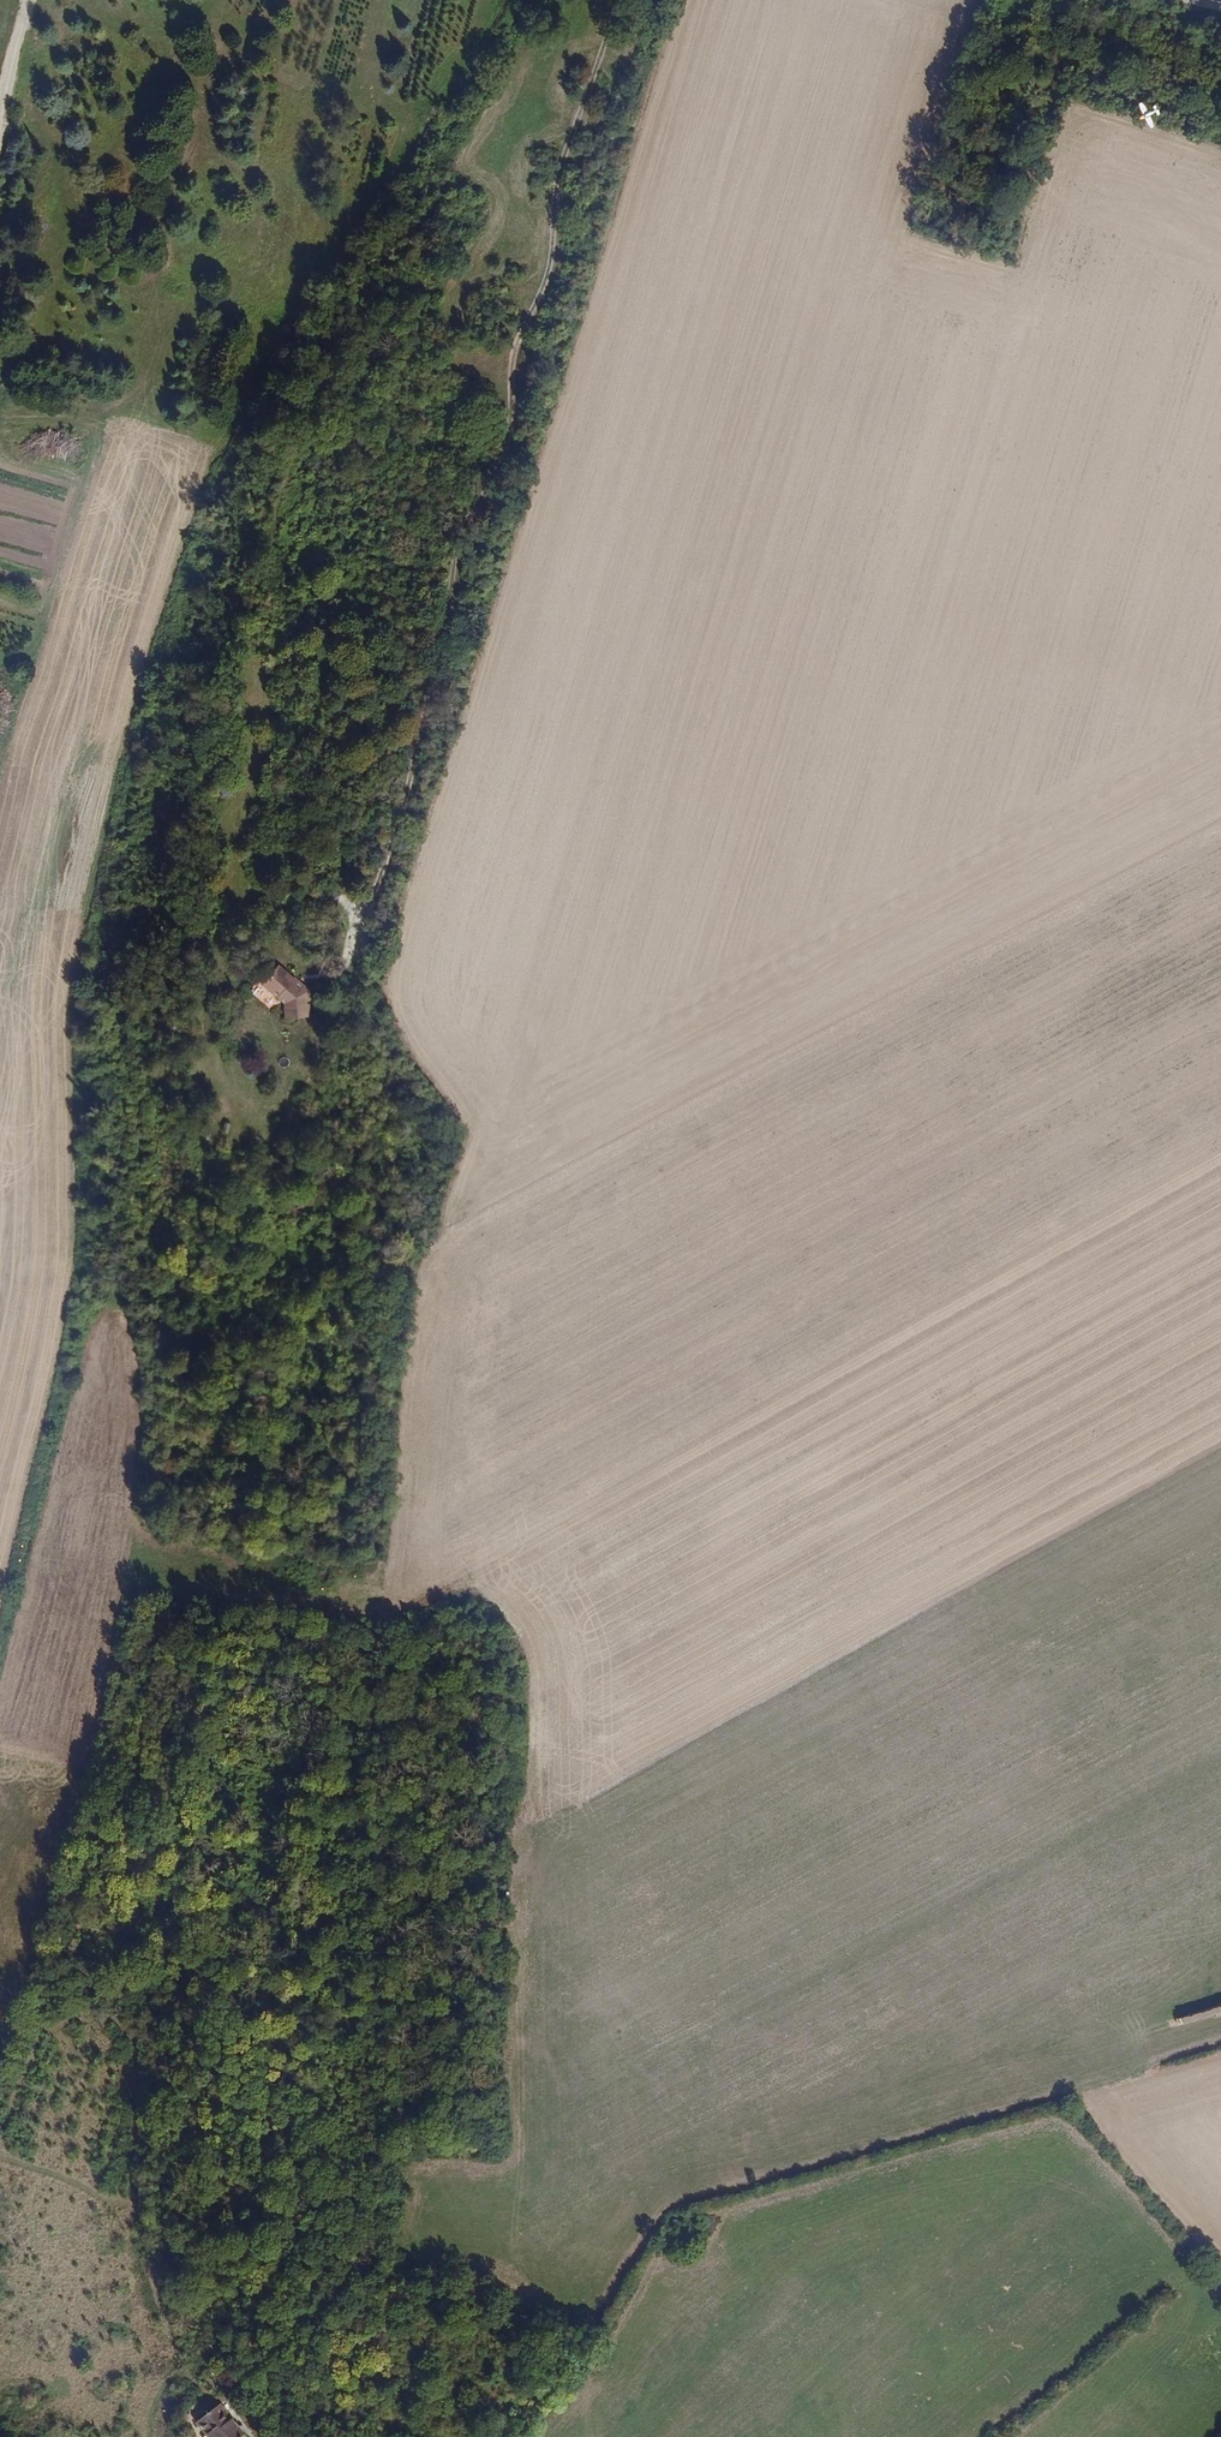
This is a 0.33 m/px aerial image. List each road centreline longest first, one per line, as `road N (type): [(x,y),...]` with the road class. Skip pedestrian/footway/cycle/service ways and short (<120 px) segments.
road 1 (track): [(356,958),(412,776),(460,536),(507,446),(513,362),(546,283),(565,157),(619,0)]
road 2 (track): [(1220,1772),(811,1984),(761,2019),(607,2087),(529,2152)]
road 3 (track): [(0,127),(27,0)]

